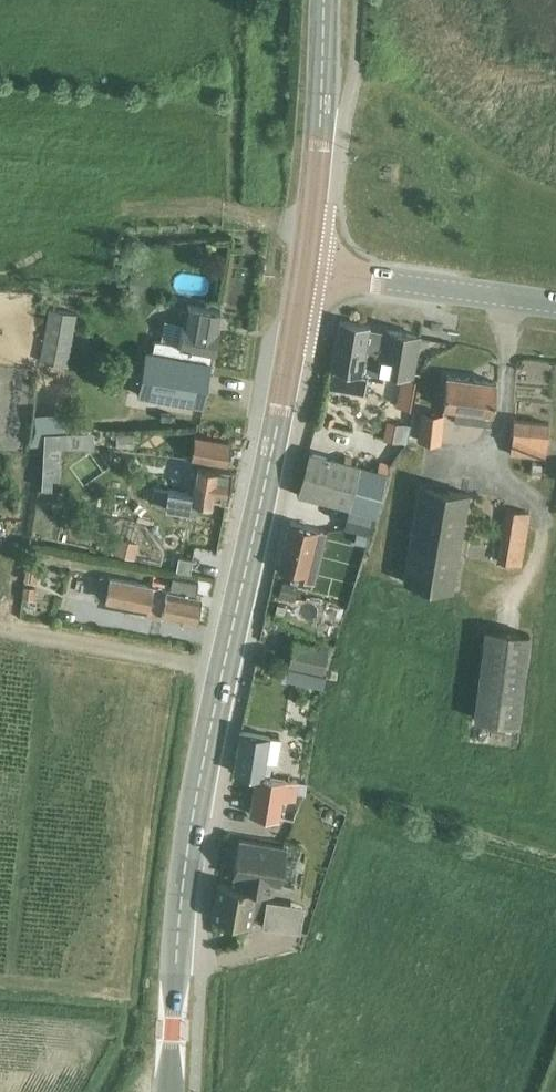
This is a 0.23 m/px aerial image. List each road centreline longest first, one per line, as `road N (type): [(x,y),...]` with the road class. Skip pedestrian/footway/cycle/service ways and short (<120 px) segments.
road 1 (secondary): [(169,1091),(193,811),(303,272)]
road 2 (secondary): [(303,272),(326,0)]
road 3 (tertiary): [(303,272),(555,305)]

